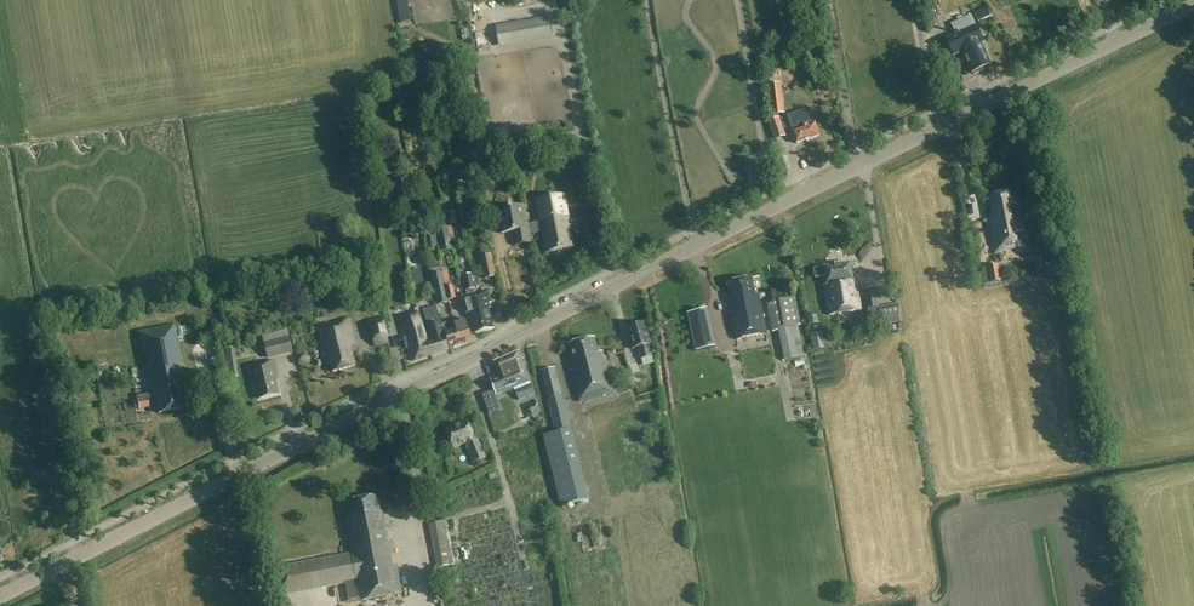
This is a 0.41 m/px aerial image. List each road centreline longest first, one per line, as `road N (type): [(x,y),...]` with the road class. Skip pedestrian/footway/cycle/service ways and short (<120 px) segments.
road 1 (tertiary): [(0,598),(515,334),(1193,6)]

